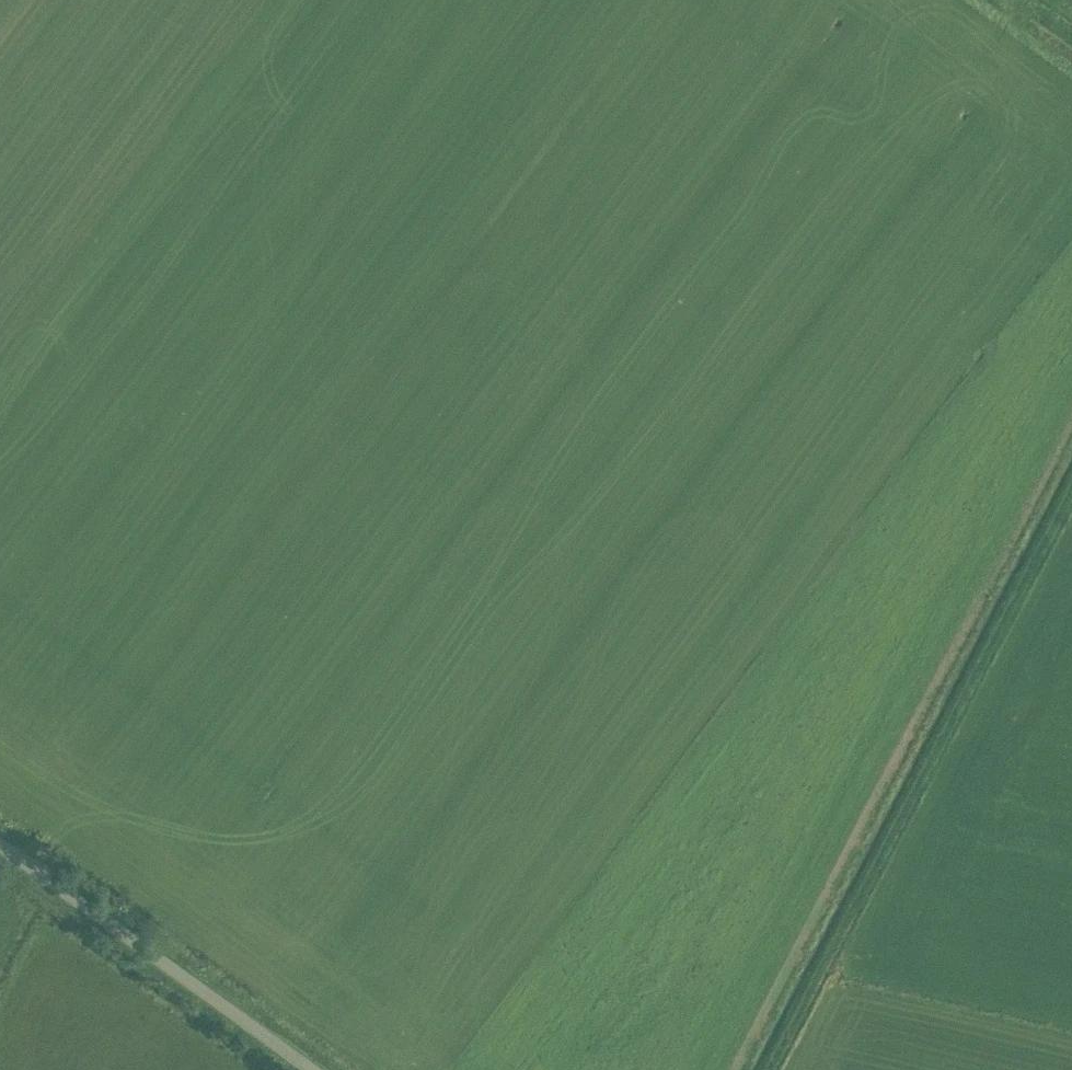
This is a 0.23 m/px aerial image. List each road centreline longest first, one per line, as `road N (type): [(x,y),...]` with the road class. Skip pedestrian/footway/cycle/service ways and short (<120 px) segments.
road 1 (unclassified): [(324,1069),(0,829)]

